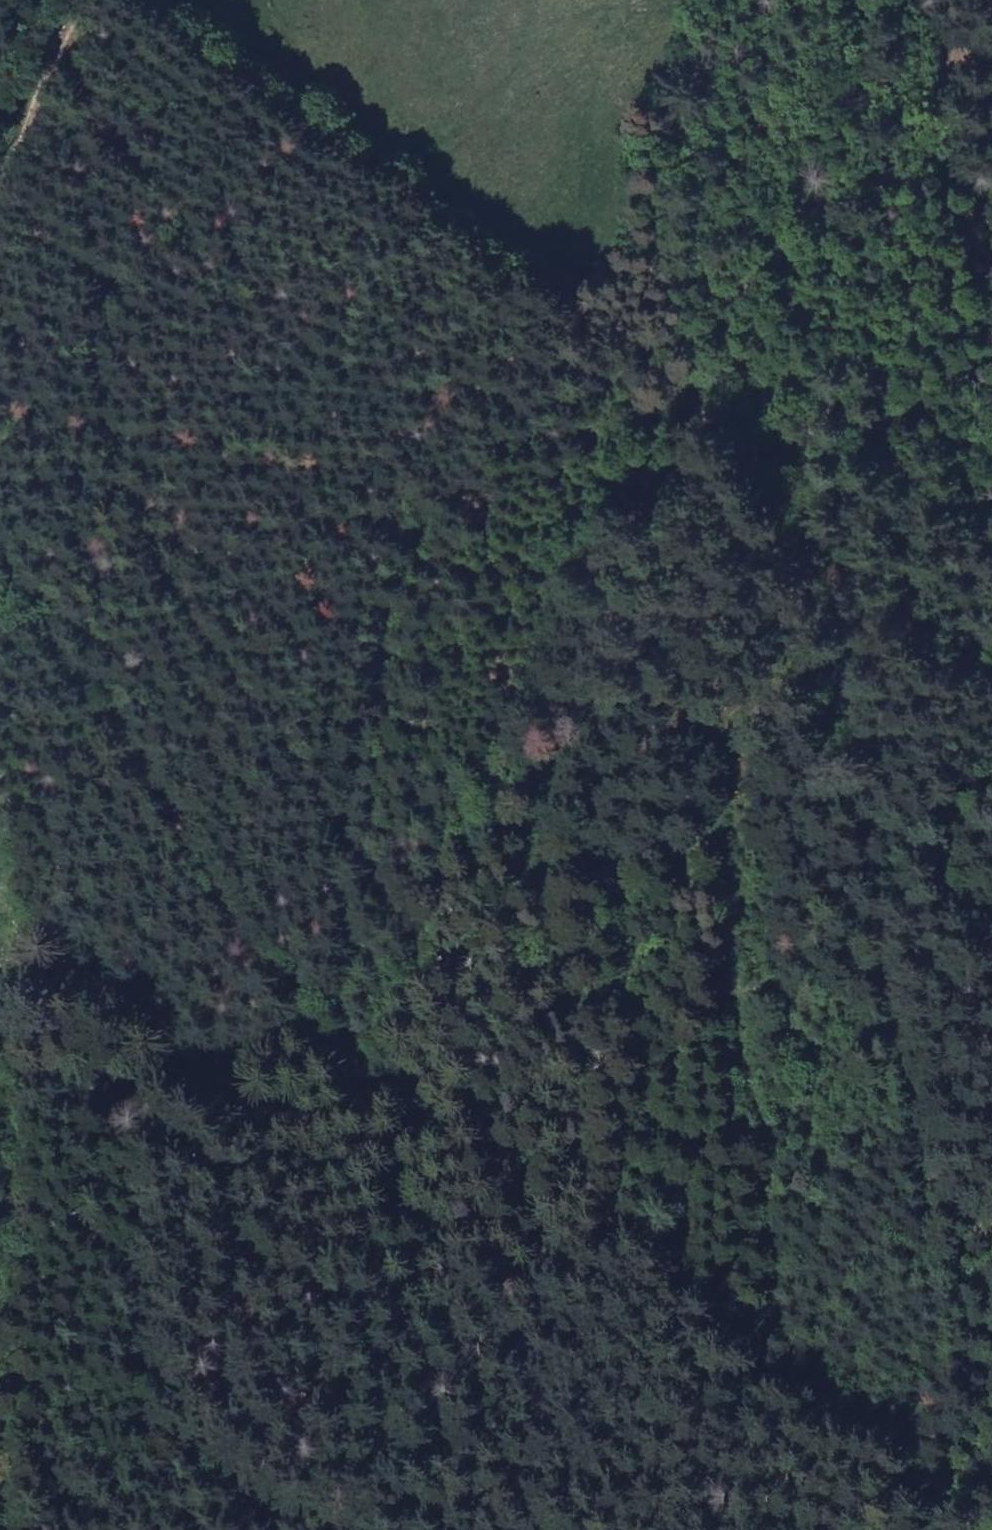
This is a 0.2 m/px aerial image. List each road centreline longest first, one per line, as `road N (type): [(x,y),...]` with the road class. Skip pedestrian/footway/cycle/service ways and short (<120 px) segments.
road 1 (track): [(986,918),(936,991),(915,1090),(943,1397),(943,1529)]
road 2 (track): [(991,298),(920,0)]
road 3 (track): [(82,0),(0,202)]
road 4 (track): [(0,862),(17,945),(0,979)]

